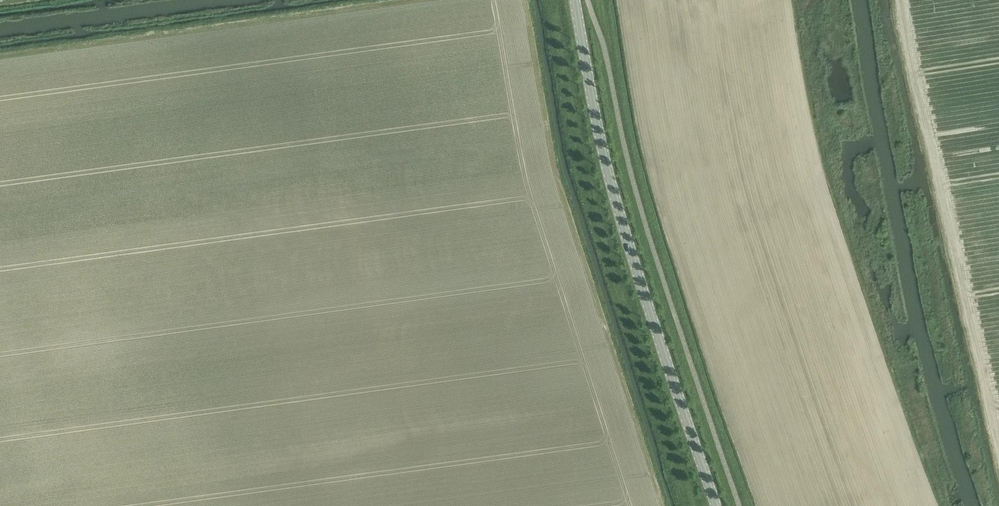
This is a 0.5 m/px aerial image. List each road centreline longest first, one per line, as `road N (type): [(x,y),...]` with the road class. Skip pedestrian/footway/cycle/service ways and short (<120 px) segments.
road 1 (tertiary): [(717,505),(608,176),(575,0)]

